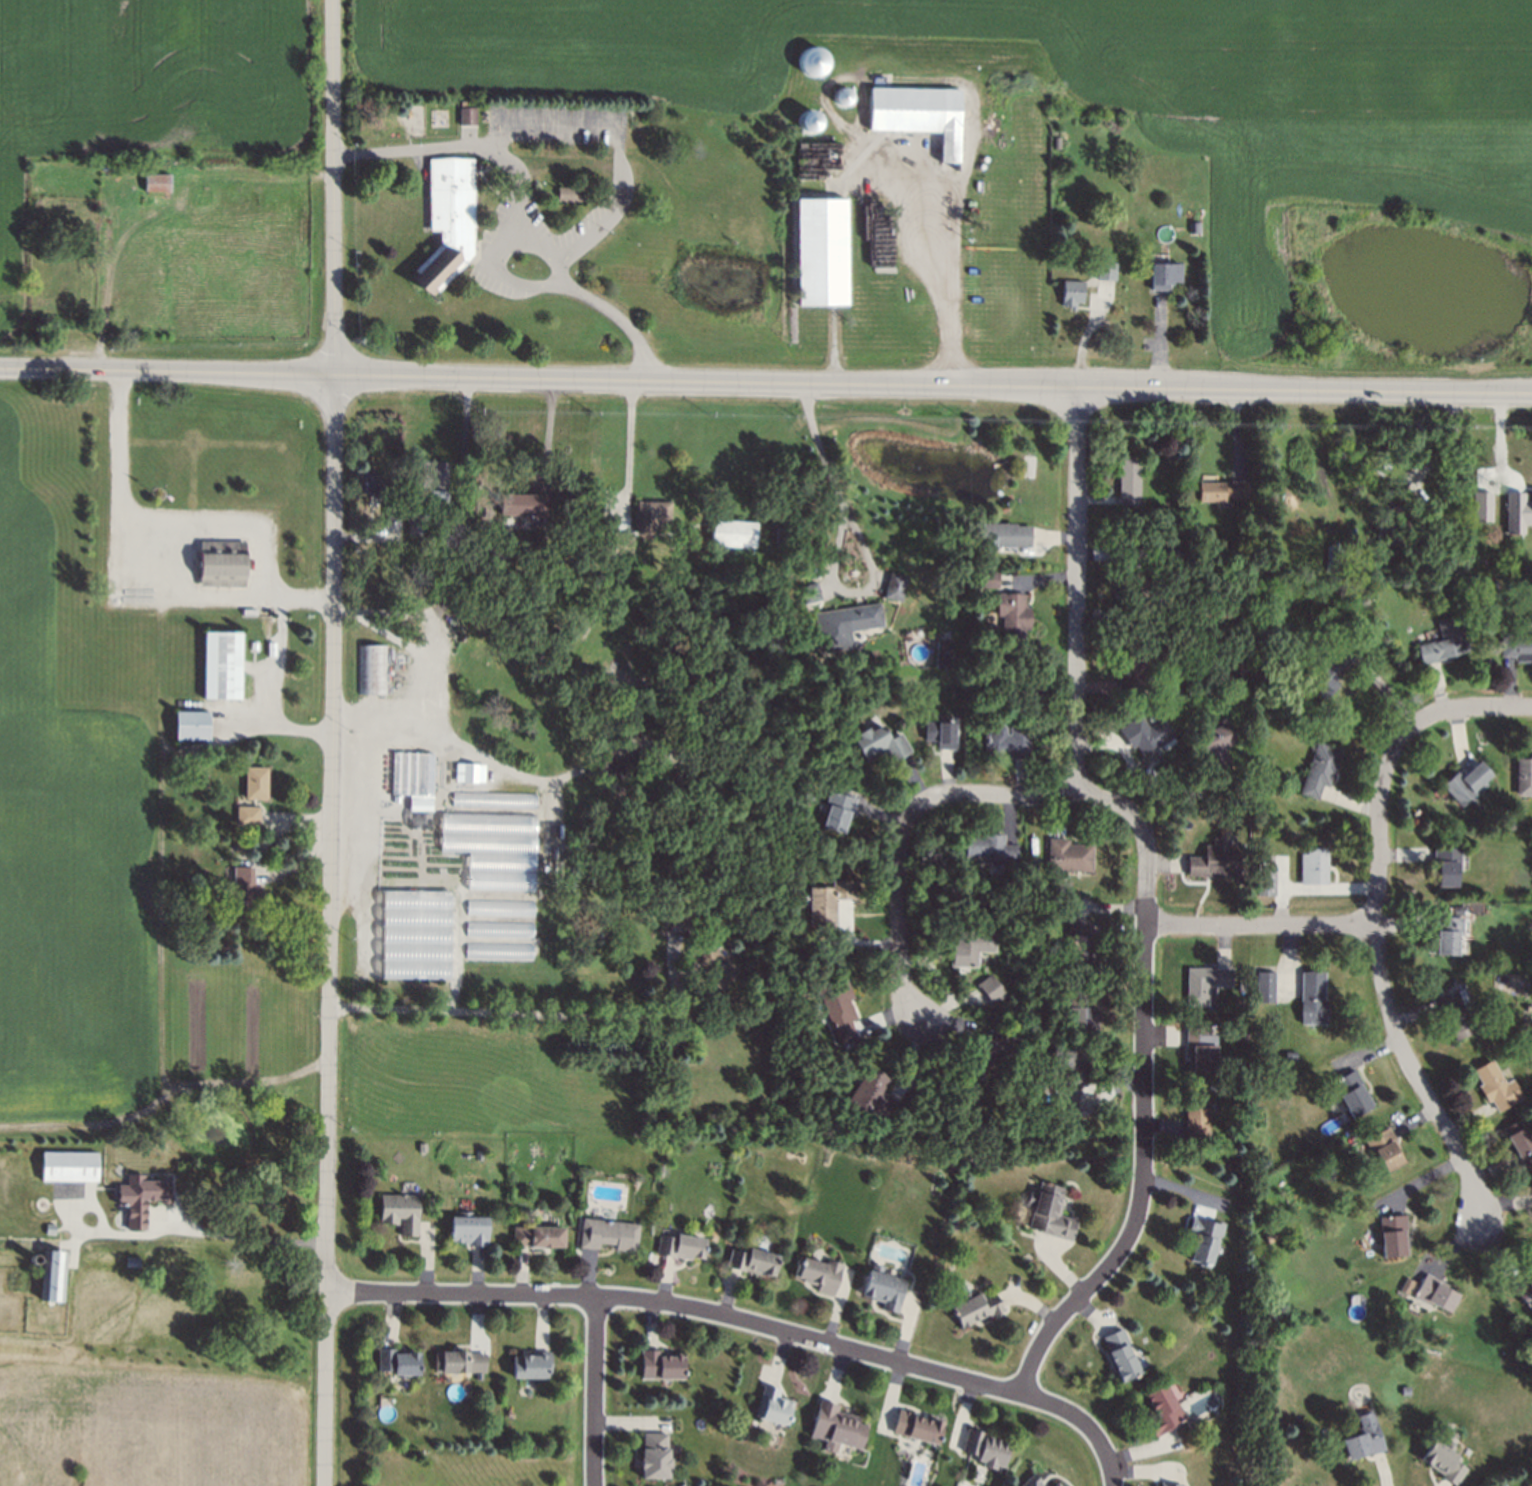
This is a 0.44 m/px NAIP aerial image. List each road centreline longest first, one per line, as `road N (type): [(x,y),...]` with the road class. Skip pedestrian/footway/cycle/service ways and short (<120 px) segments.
road 1 (residential): [(331,0),(334,732),(323,1485)]
road 2 (tertiary): [(1531,392),(117,370)]
road 3 (residential): [(324,1291),(591,1296),(853,1349),(1022,1394)]
road 4 (residential): [(1128,810),(1143,851),(1137,1217),(1049,1331),(1022,1394)]
road 5 (residential): [(1447,708),(1423,713),(1386,763),(1372,928),(1387,1013),(1481,1218)]
road 6 (residential): [(1076,388),(1075,791)]
road 7 (residential): [(921,802),(905,819),(900,843),(899,964),(920,1022)]
road 8 (residential): [(1372,928),(1143,927)]
road 9 (residential): [(921,802),(942,794),(1075,791),(1128,810)]
road 10 (residential): [(591,1296),(594,1485)]
road 11 (residential): [(1022,1394),(1100,1440),(1098,1485)]

